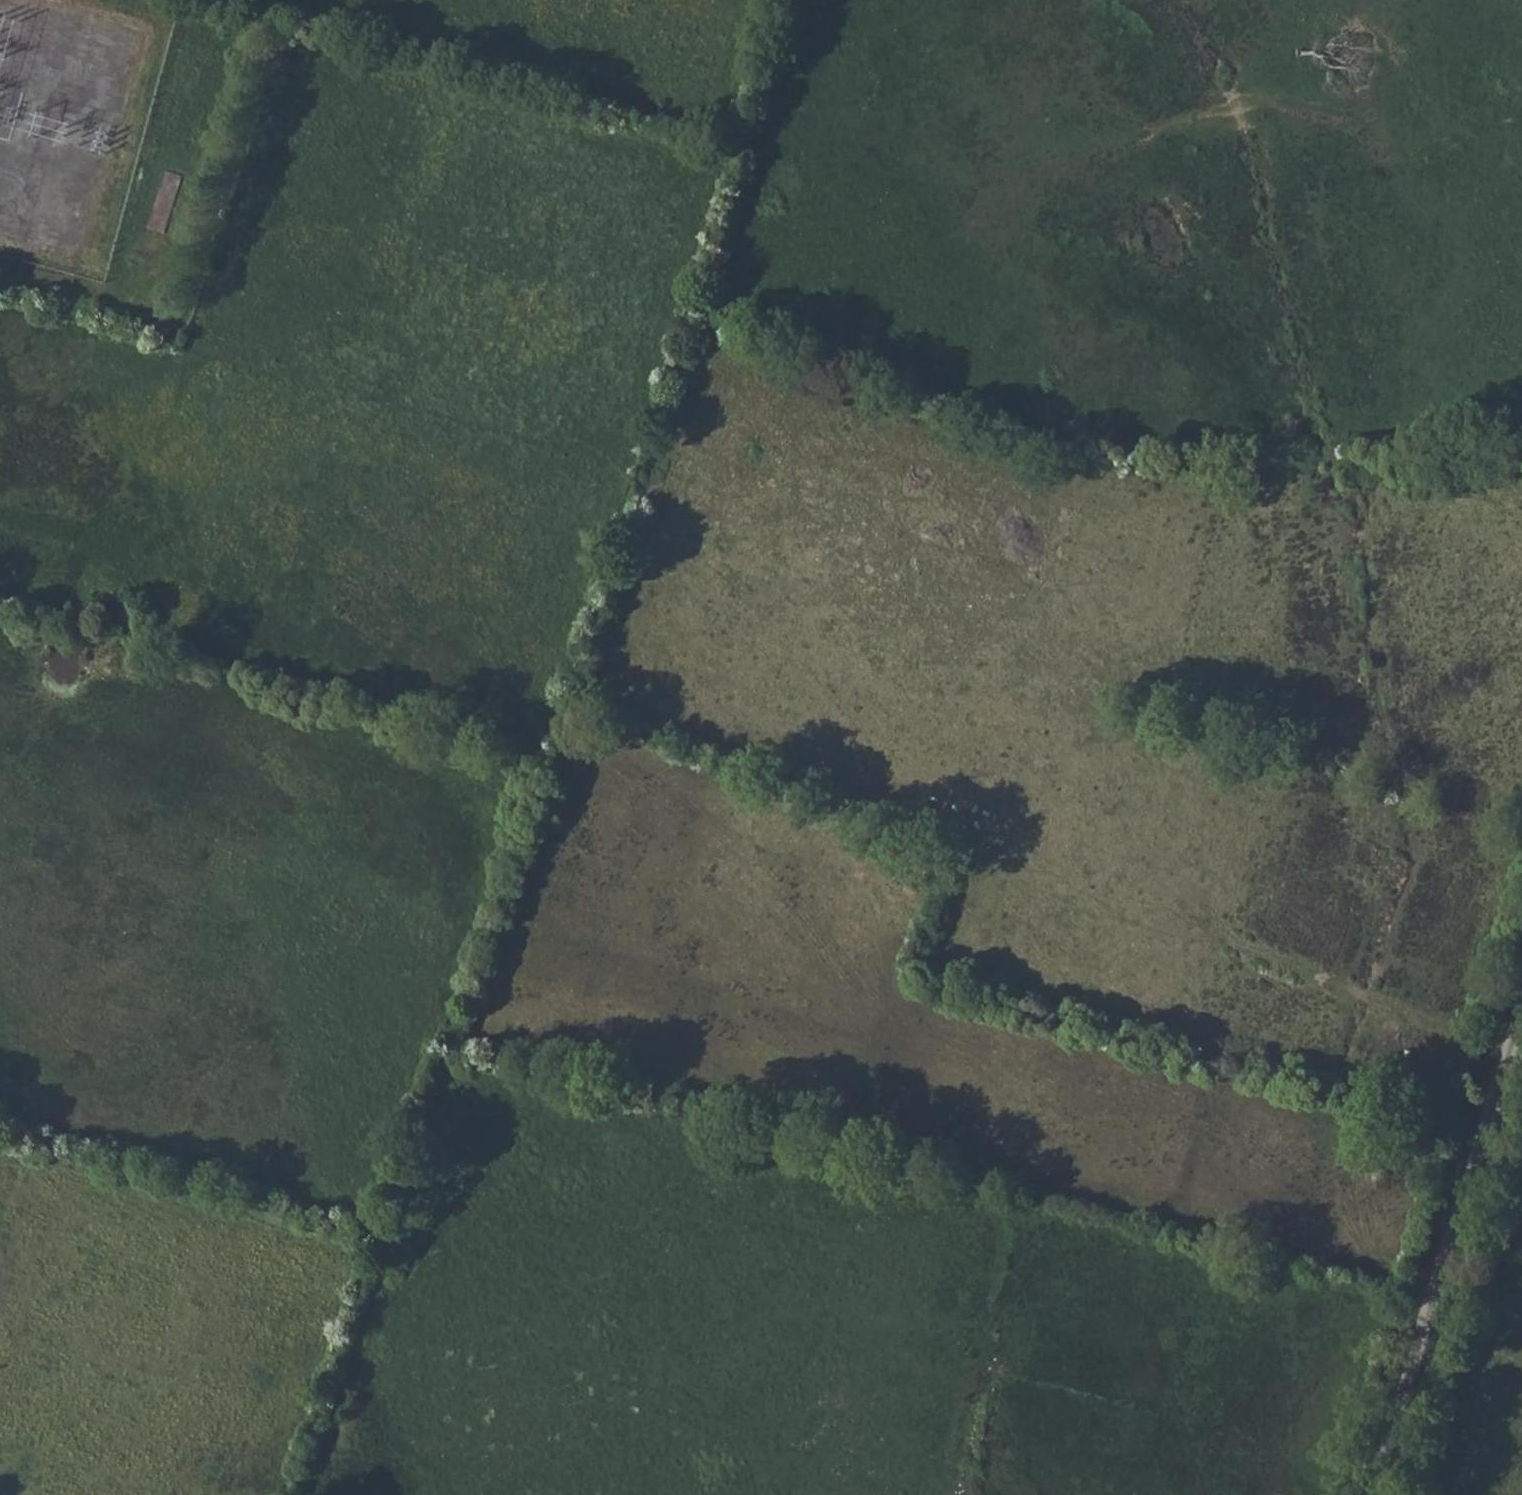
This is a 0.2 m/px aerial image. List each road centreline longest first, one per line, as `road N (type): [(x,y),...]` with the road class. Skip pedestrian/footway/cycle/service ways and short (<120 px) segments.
road 1 (unclassified): [(1521,1009),(1368,1494)]

